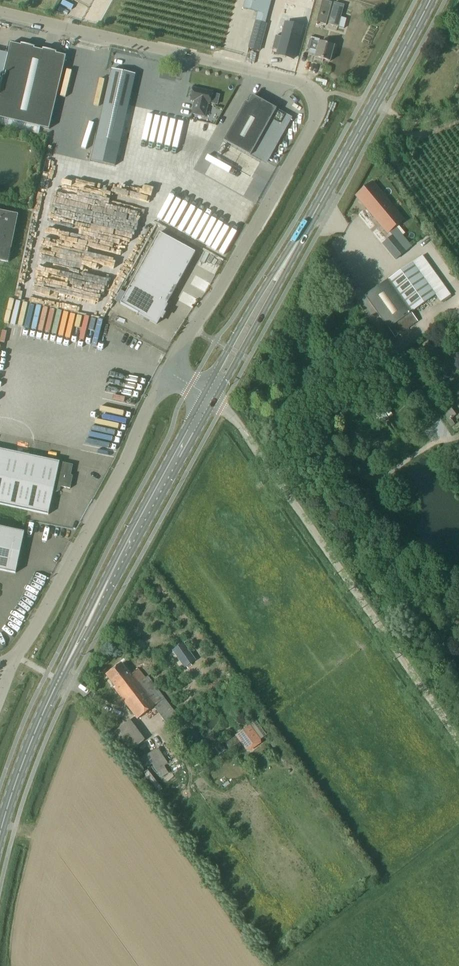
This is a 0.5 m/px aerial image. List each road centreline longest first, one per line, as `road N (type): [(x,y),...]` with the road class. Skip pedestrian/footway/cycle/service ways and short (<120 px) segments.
road 1 (unclassified): [(169,370),(318,116),(320,95),(300,83),(0,13)]
road 2 (primary): [(0,840),(61,677),(212,394)]
road 3 (unclassified): [(458,738),(212,394)]
road 4 (unclassified): [(10,667),(125,465),(169,370)]
road 5 (primary): [(285,263),(430,0)]
road 6 (primary): [(285,263),(229,348),(212,394)]
road 7 (primary): [(212,394),(285,263)]

